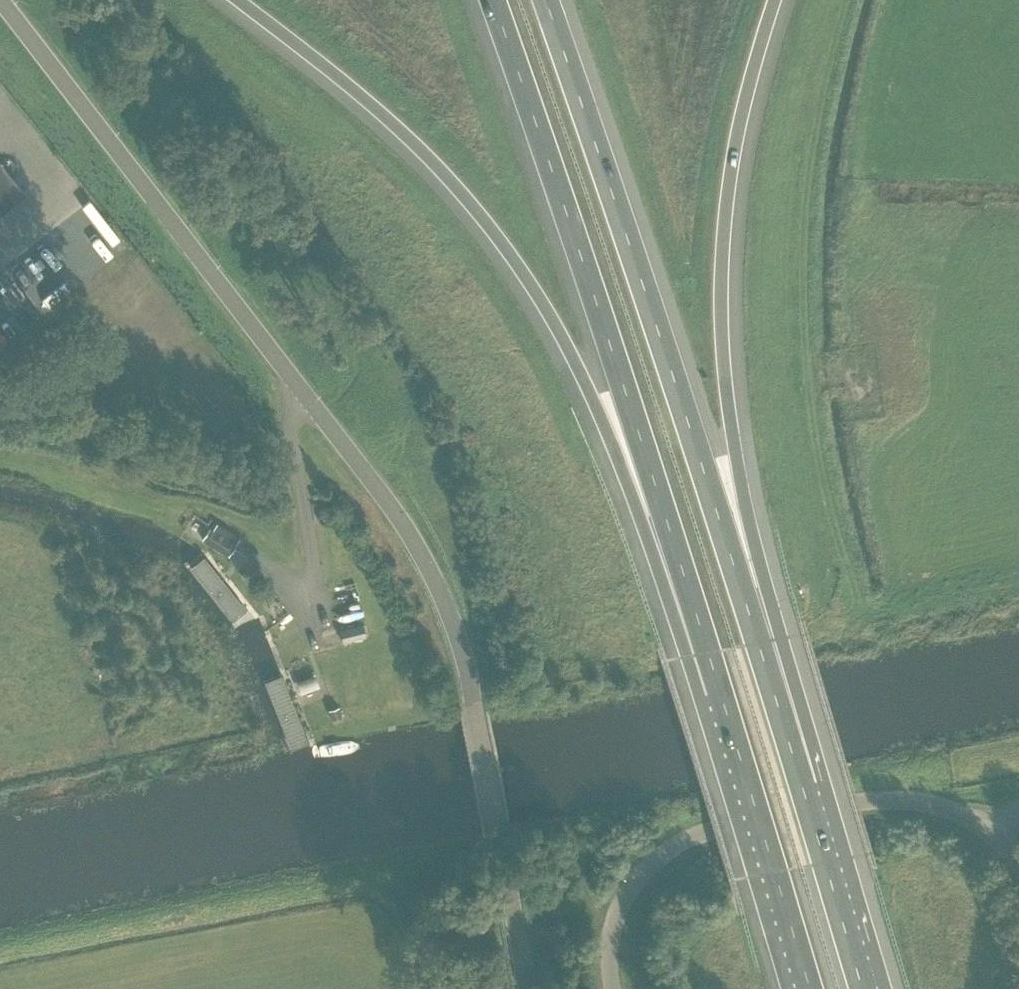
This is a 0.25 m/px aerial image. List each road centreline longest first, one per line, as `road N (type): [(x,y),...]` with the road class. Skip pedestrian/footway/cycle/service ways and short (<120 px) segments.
road 1 (tertiary): [(531,988),(475,703),(450,615),(424,562),(389,505),(1,0)]
road 2 (motorway): [(800,781),(544,0)]
road 3 (motorway): [(235,0),(367,102),(491,230),(585,383),(668,597),(699,626)]
road 4 (motorway): [(800,781),(777,624),(726,399),(721,307),(727,196),(773,0)]
road 5 (motorway): [(493,0),(699,626)]
road 6 (unclassified): [(996,826),(926,802),(885,801),(687,841),(646,866),(619,912),(611,960),(618,988)]
road 7 (motorway): [(699,626),(811,988)]
road 8 (motorway): [(863,988),(800,781)]

